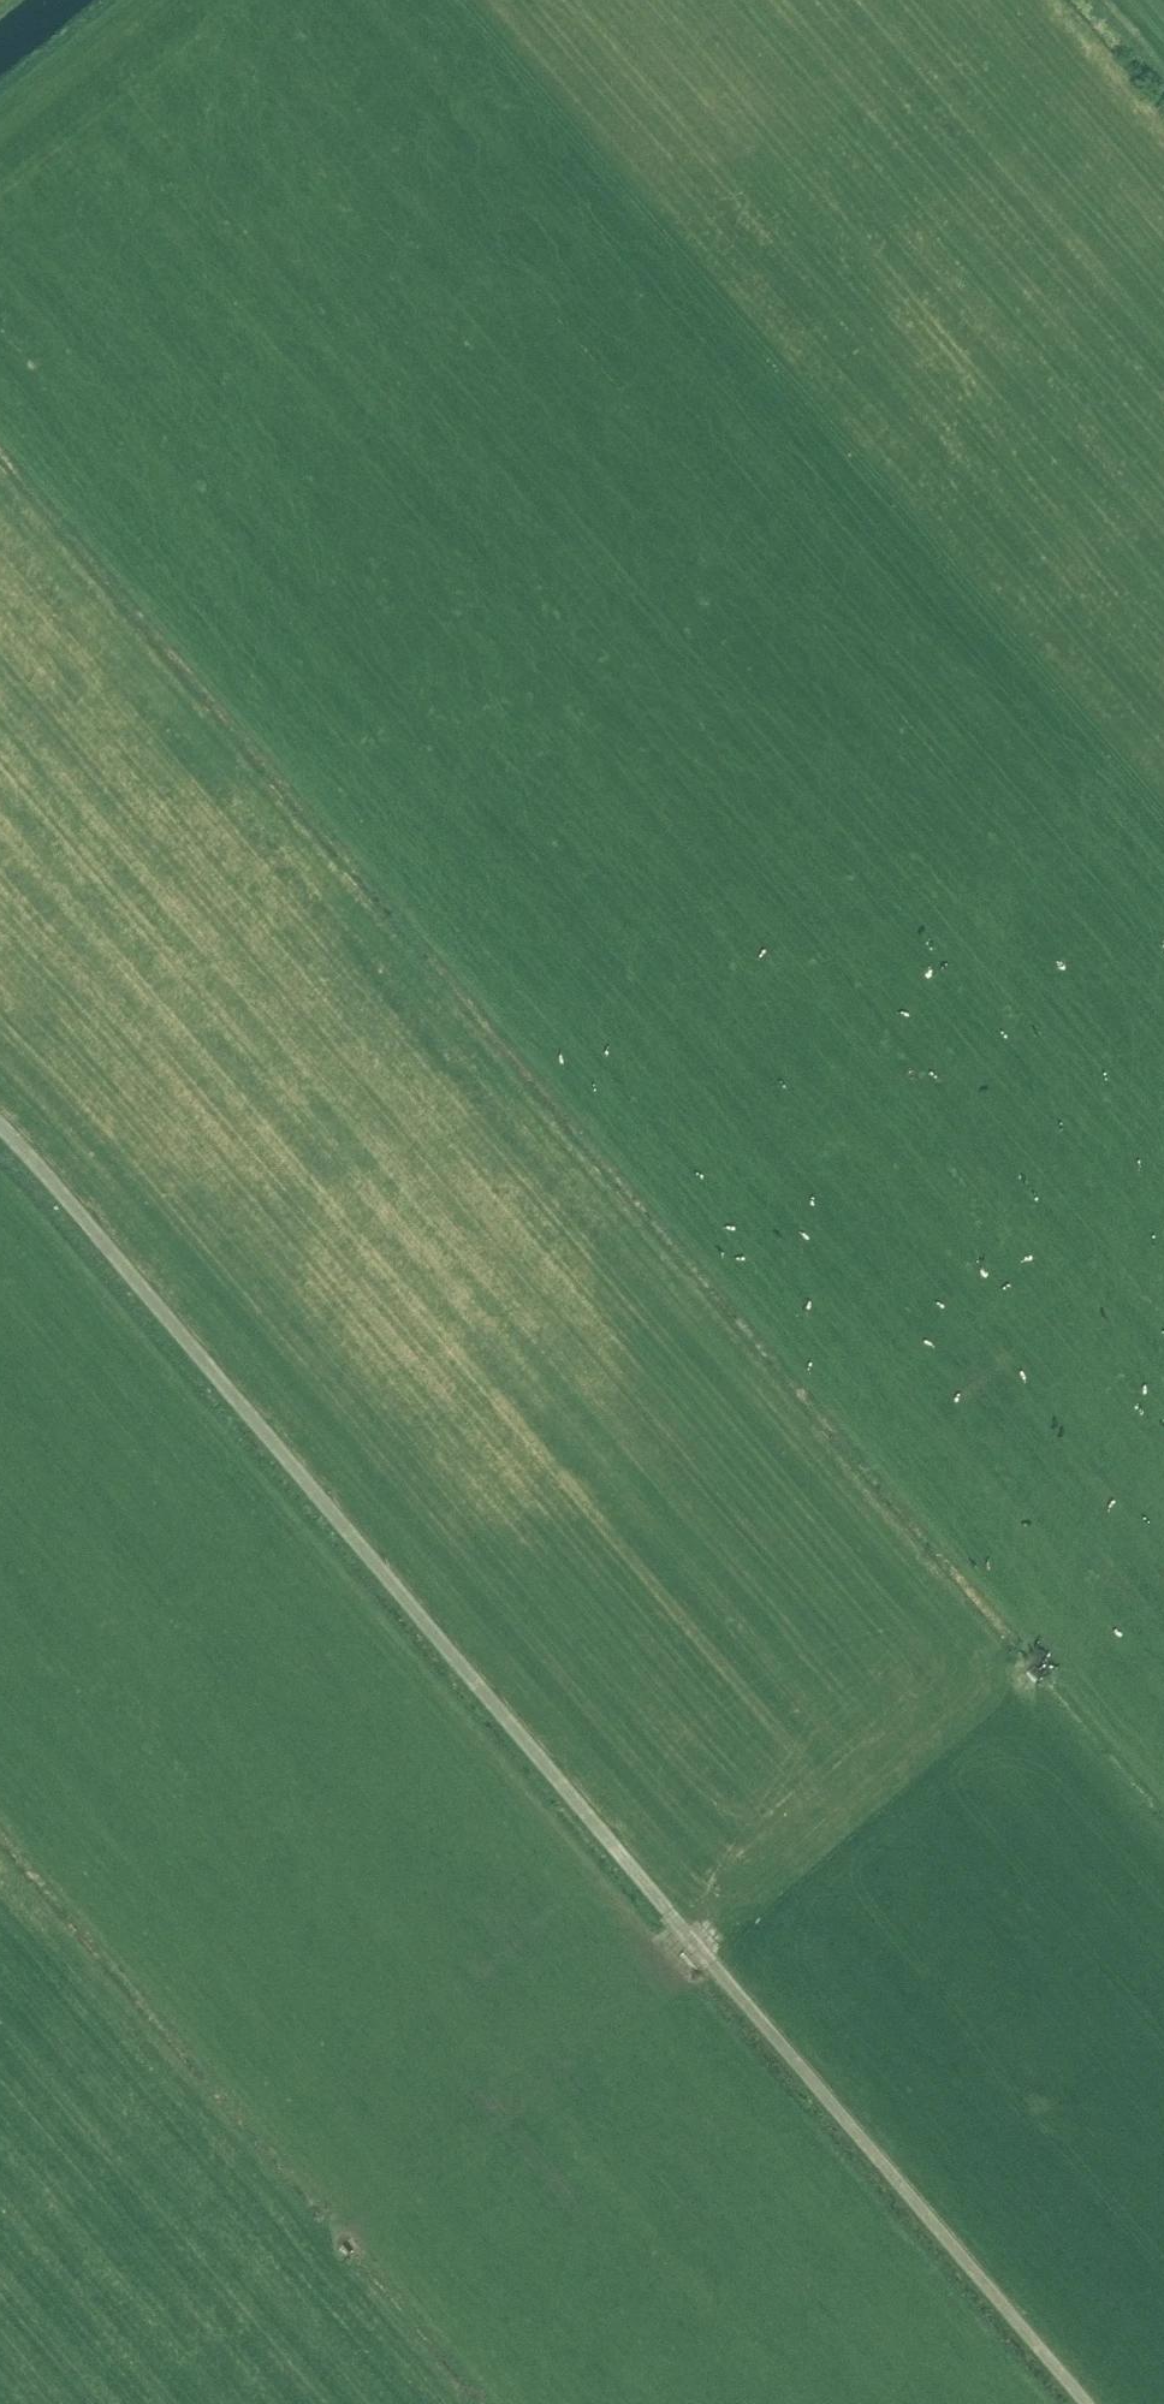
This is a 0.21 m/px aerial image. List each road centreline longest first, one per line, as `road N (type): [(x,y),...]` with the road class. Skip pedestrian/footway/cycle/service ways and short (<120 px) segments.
road 1 (track): [(0,1143),(1080,2403)]

